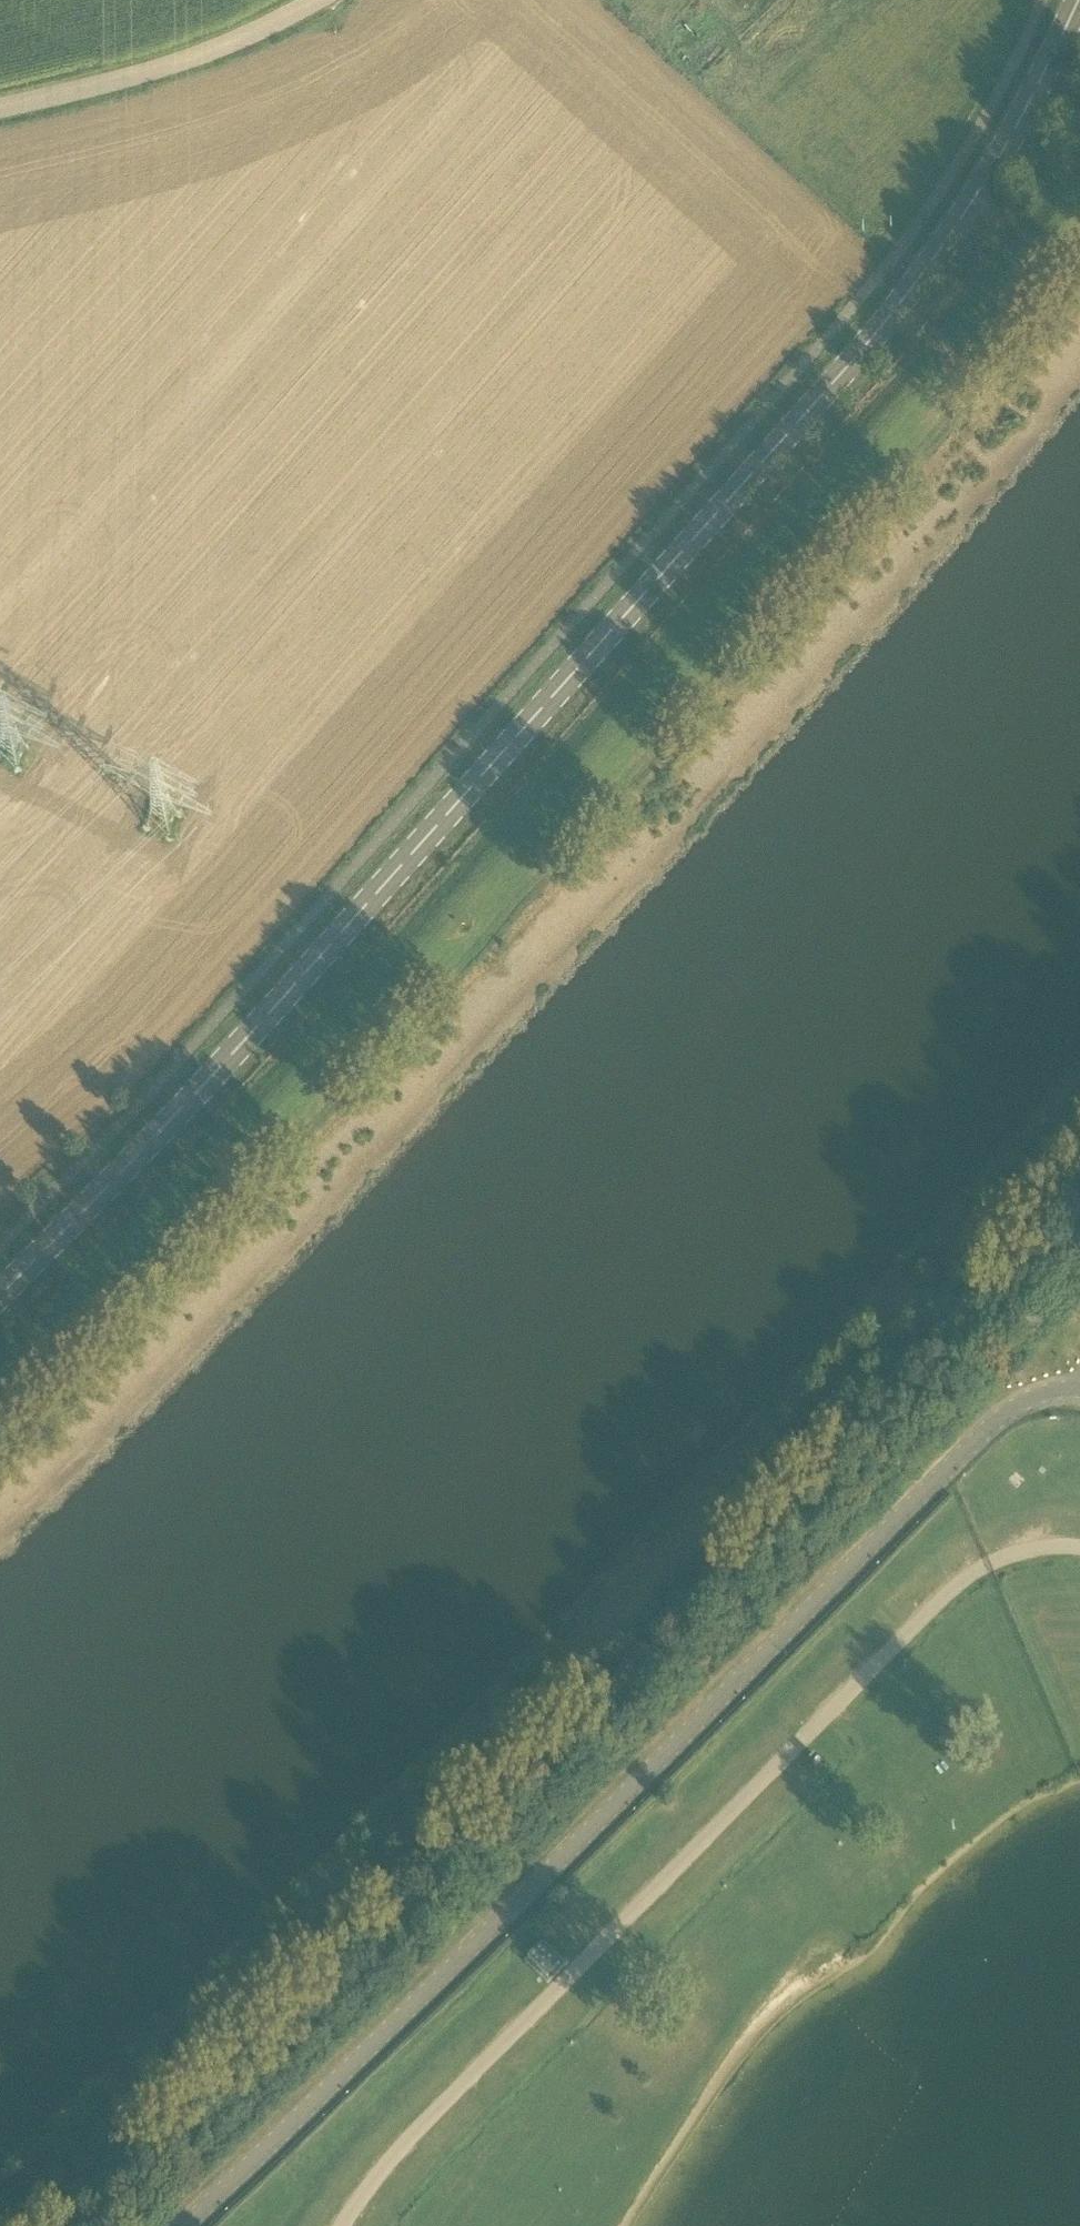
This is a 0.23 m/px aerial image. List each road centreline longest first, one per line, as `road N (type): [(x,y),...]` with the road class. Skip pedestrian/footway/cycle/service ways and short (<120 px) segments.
road 1 (secondary): [(0,1296),(255,1029),(875,336),(1001,154),(1078,0)]
road 2 (unclassified): [(181,2225),(989,1426),(1054,1390),(1079,1390)]
road 3 (unclassified): [(0,116),(112,92),(291,26),(336,0)]

